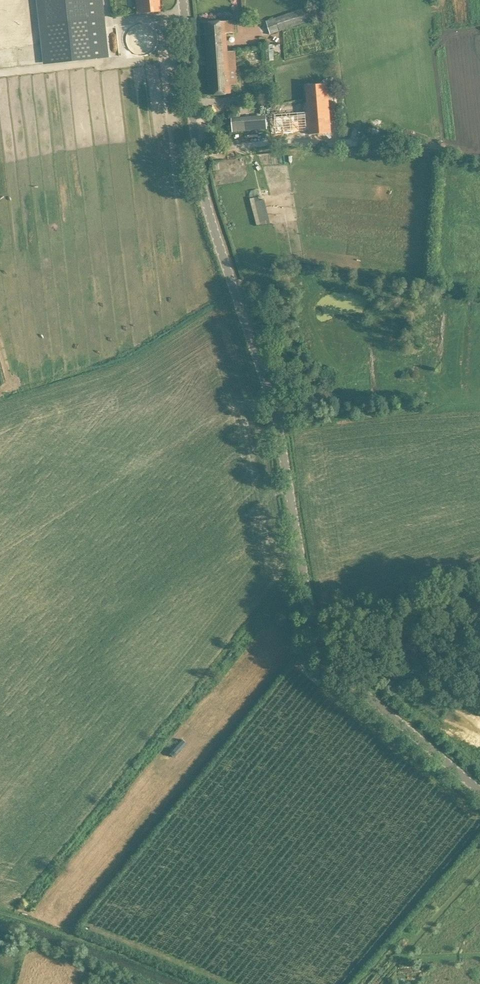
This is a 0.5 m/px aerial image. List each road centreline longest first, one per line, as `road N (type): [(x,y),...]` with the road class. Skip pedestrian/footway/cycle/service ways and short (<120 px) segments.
road 1 (unclassified): [(479,790),(346,679),(318,645),(275,409),(198,170),(177,0)]
road 2 (track): [(195,153),(401,145),(479,151)]
road 3 (track): [(309,617),(479,561)]

